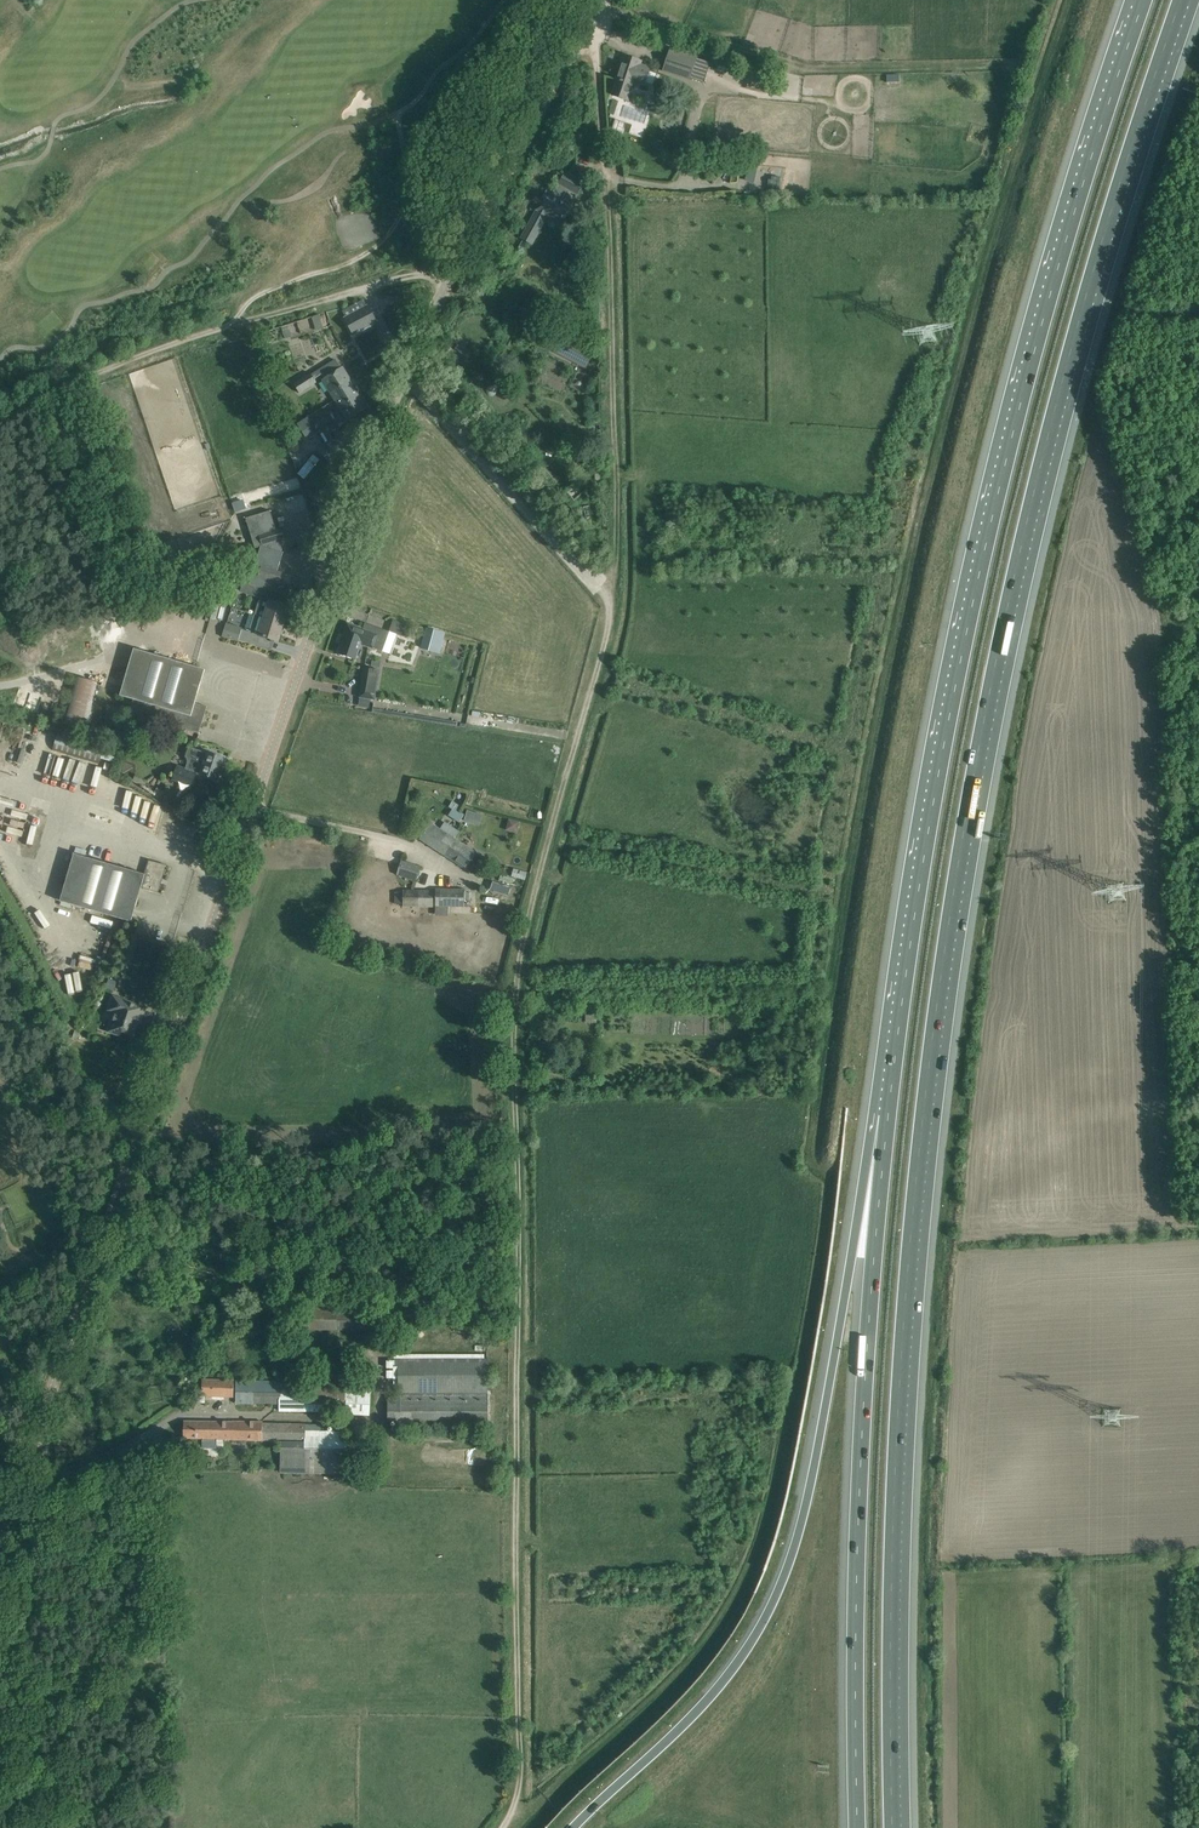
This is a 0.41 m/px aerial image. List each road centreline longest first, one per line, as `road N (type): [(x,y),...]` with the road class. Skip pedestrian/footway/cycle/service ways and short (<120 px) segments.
road 1 (motorway): [(893,1827),(893,1494),(918,1150),(959,859),(1050,425),(1182,0)]
road 2 (track): [(501,1827),(519,1783),(517,985),(610,632),(608,587)]
road 3 (unclassified): [(3,1532),(404,373)]
road 4 (motorway): [(1146,0),(1056,273),(991,520),(924,853),(888,1111)]
road 5 (motorway): [(888,1111),(861,1198),(813,1476),(775,1598),(702,1706),(573,1827)]
road 6 (motorway): [(888,1111),(858,1493),(858,1827)]
road 7 (track): [(590,15),(612,338),(615,554),(608,587)]
road 8 (unclassified): [(404,373),(598,0)]
road 9 (unclassified): [(608,587),(588,578),(404,373)]

